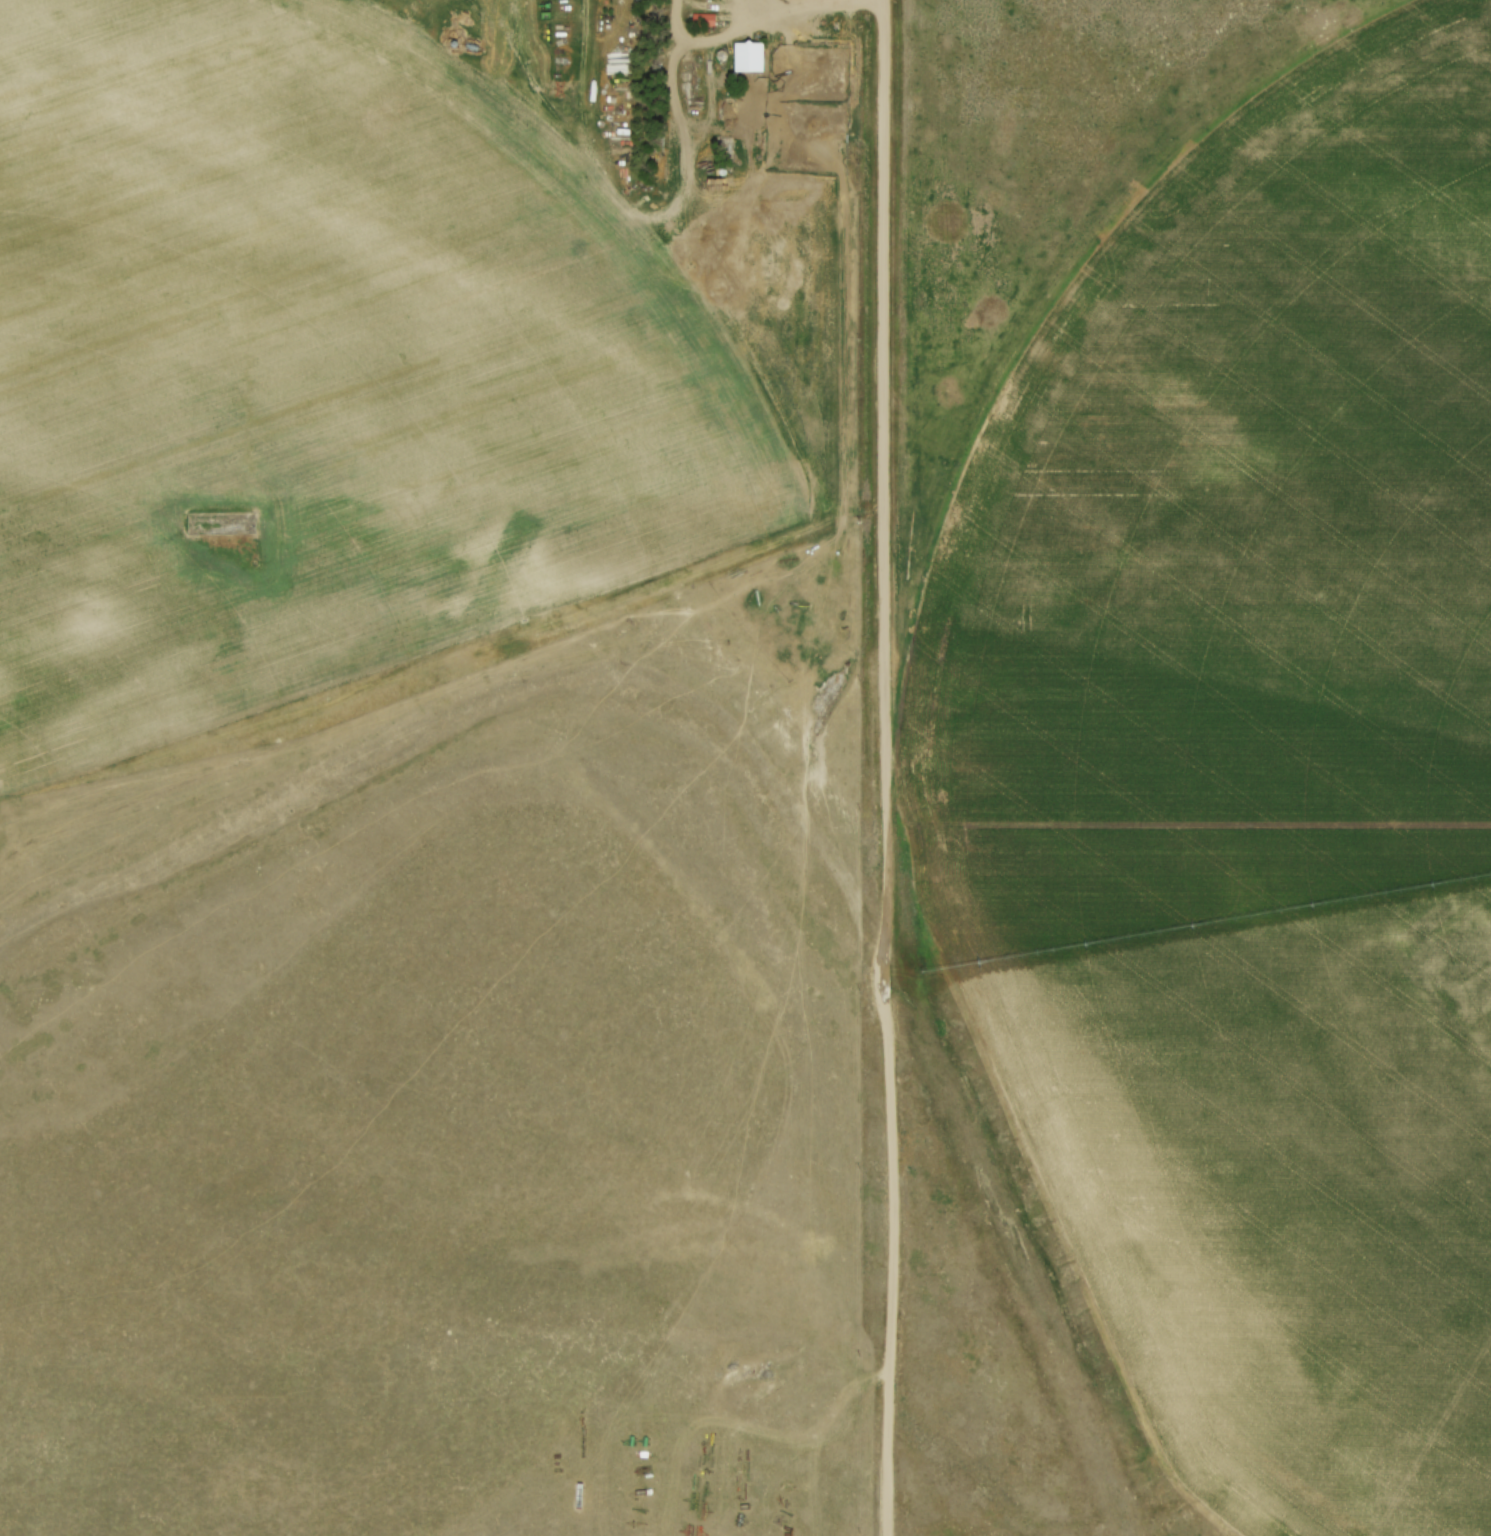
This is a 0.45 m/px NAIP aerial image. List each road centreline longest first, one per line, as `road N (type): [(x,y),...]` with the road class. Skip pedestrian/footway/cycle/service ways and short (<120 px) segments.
road 1 (residential): [(889,1535),(896,1223),(886,0)]

